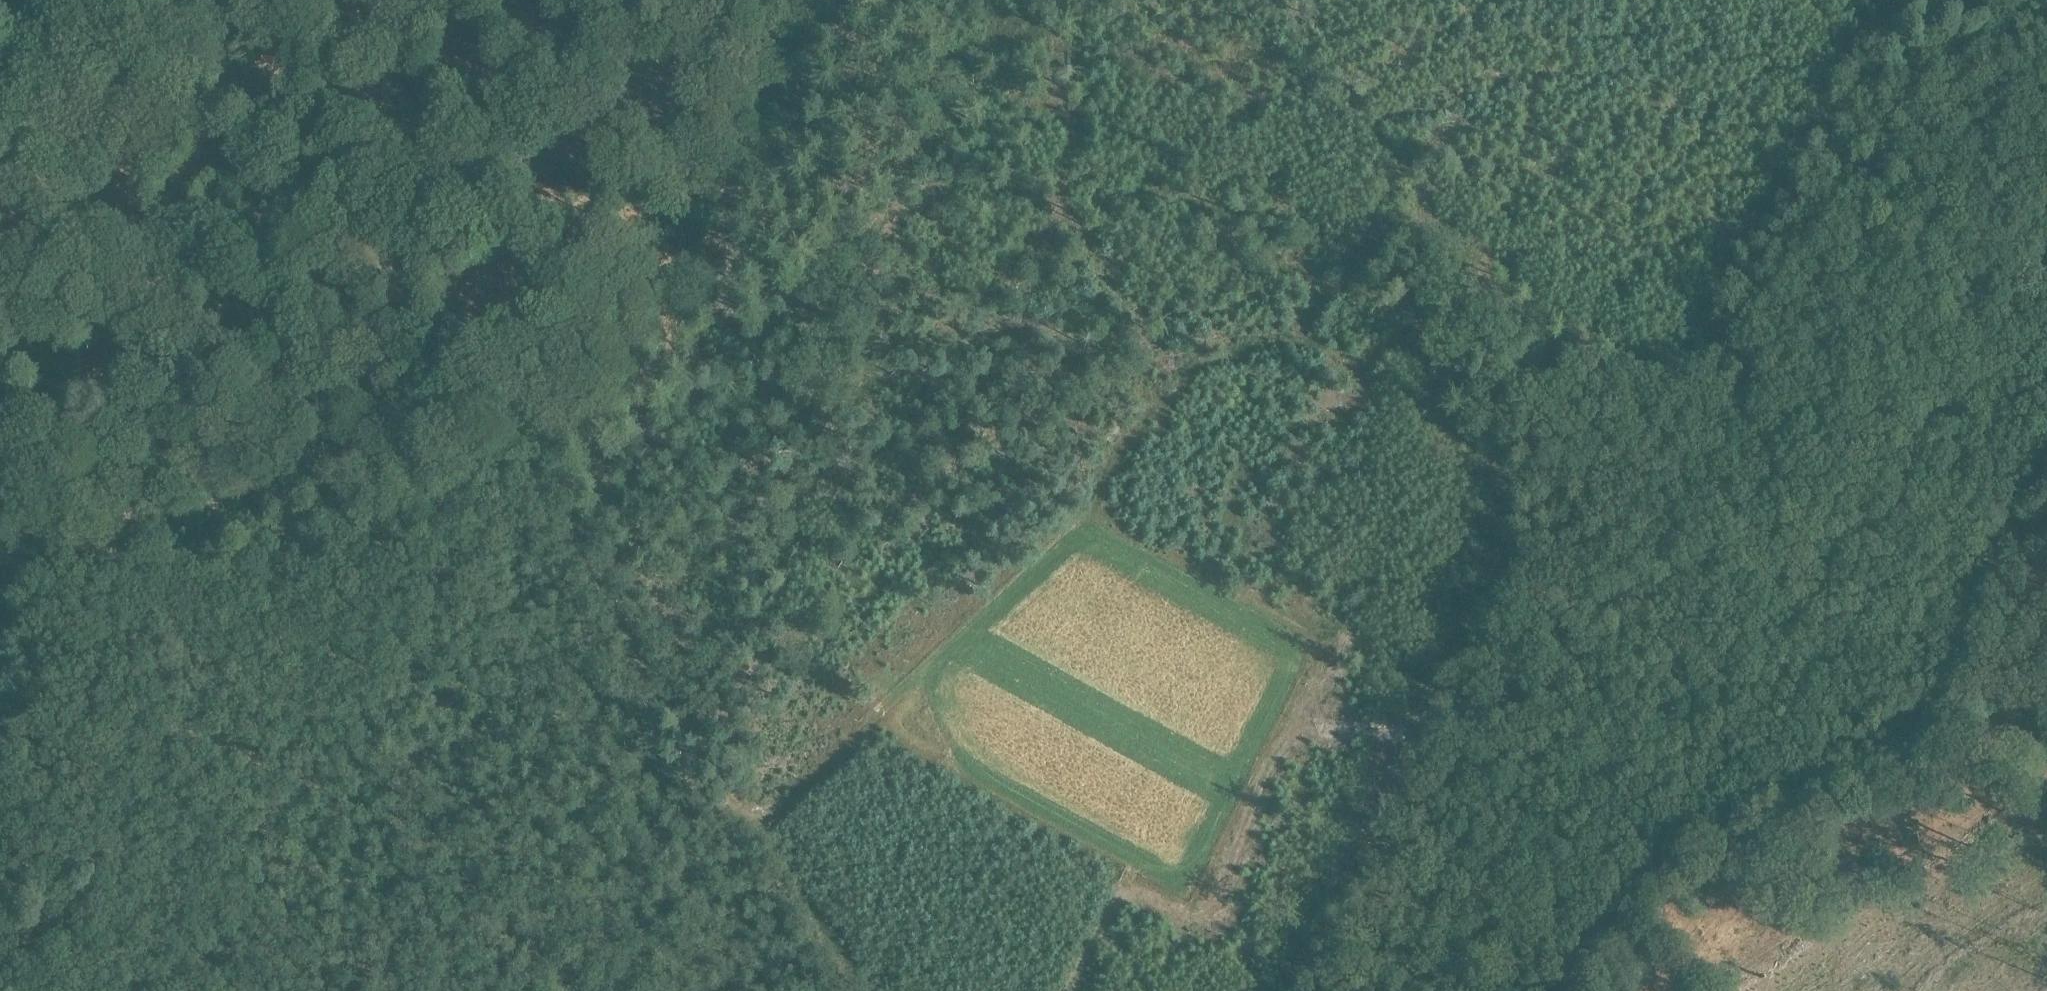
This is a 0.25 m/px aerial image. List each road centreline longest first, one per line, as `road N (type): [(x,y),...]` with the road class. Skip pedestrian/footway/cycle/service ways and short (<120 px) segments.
road 1 (track): [(279,0),(0,80)]

